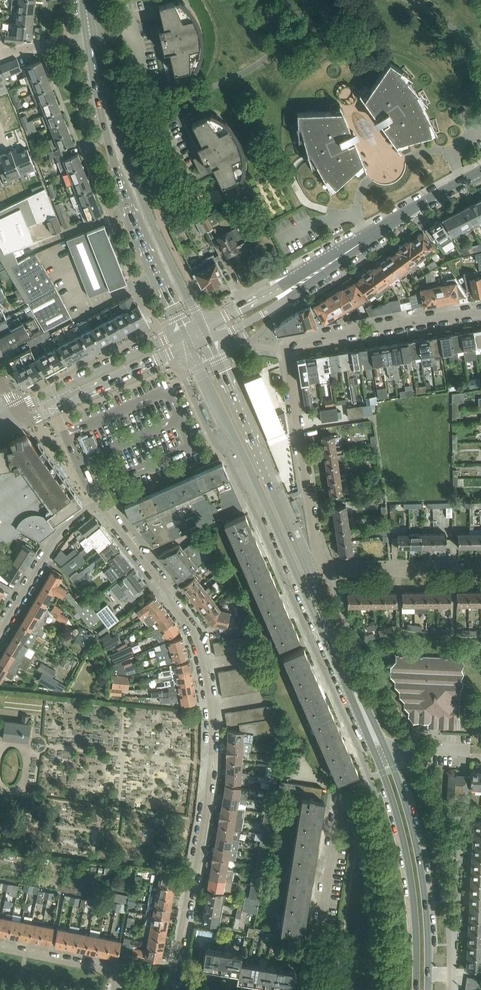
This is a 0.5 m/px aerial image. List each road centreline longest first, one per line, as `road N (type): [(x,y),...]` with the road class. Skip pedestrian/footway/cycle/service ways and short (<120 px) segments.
road 1 (secondary): [(428,989),(422,869),(394,769),(207,341)]
road 2 (secondary): [(189,348),(384,773),(413,894),(416,989)]
road 3 (residential): [(172,988),(209,787),(212,707),(194,631),(96,508),(58,532),(0,632)]
road 4 (secondary): [(90,38),(111,166),(182,333)]
road 5 (secondary): [(199,325),(125,161),(90,38)]
road 6 (residential): [(327,572),(316,550),(286,350)]
road 7 (residential): [(480,173),(306,280)]
road 8 (residential): [(480,313),(295,341),(286,350)]
road 9 (residential): [(308,989),(341,792)]
road 10 (residential): [(327,572),(480,571)]
road 11 (tertiary): [(182,333),(67,387),(53,403)]
road 12 (tertiary): [(53,403),(189,348)]
road 13 (residential): [(116,989),(119,973),(0,948)]

